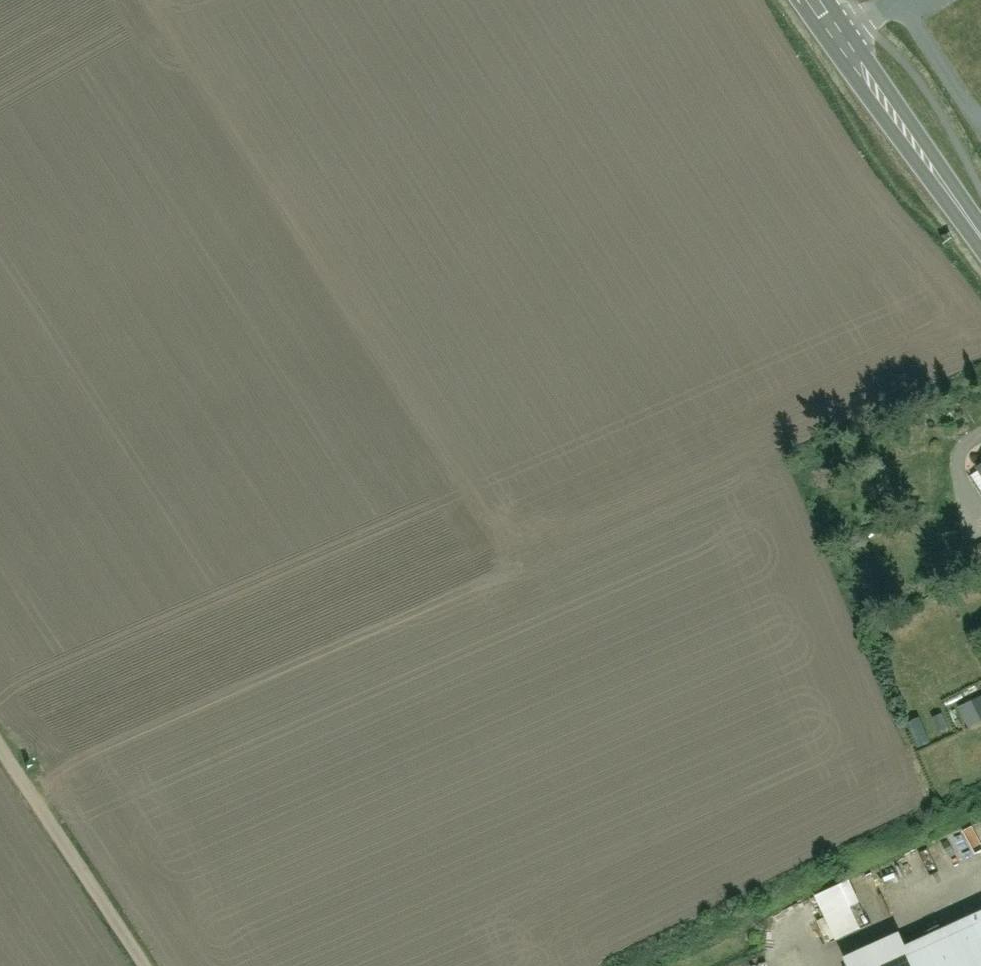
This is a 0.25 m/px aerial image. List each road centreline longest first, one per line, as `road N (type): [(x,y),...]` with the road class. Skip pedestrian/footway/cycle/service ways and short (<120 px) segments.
road 1 (primary): [(980,239),(814,0)]
road 2 (track): [(0,741),(148,965)]

